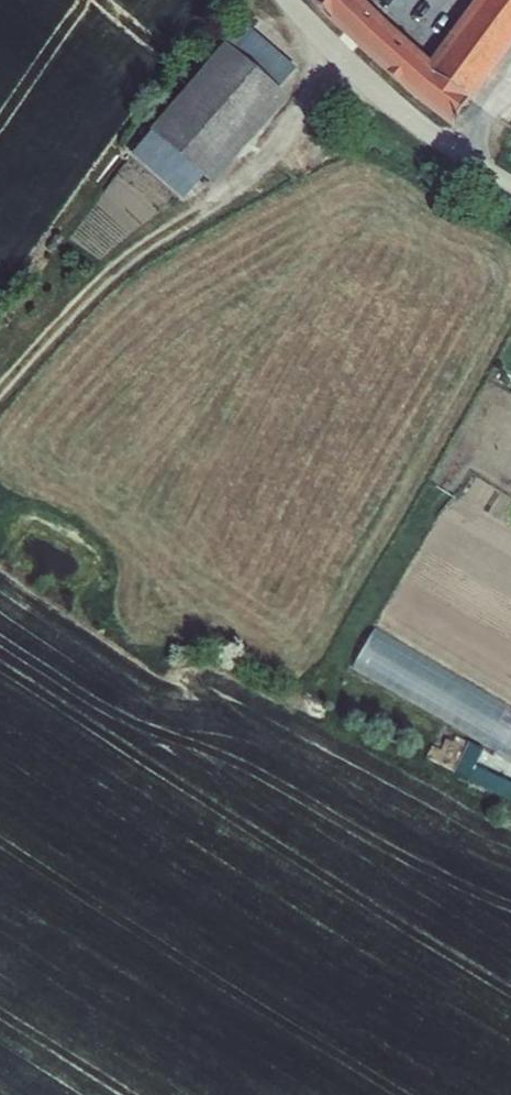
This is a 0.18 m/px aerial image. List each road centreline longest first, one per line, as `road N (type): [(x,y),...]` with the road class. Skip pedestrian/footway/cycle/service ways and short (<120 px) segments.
road 1 (unclassified): [(510,184),(381,93),(291,0)]

